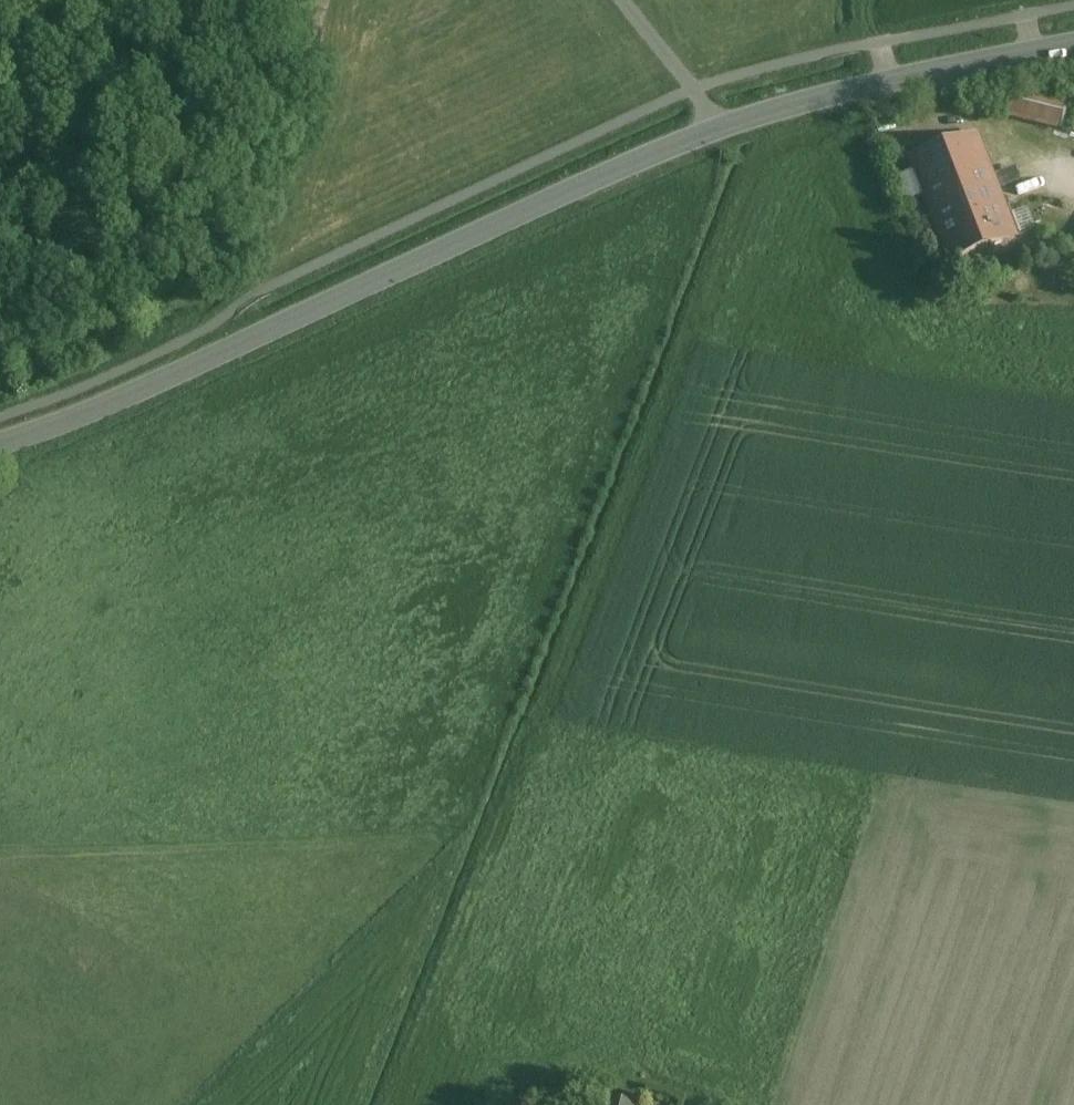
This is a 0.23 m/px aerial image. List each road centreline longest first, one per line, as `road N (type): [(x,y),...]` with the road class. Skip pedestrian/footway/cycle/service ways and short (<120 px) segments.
road 1 (tertiary): [(0,442),(115,405),(659,151),(779,108),(1073,45)]

